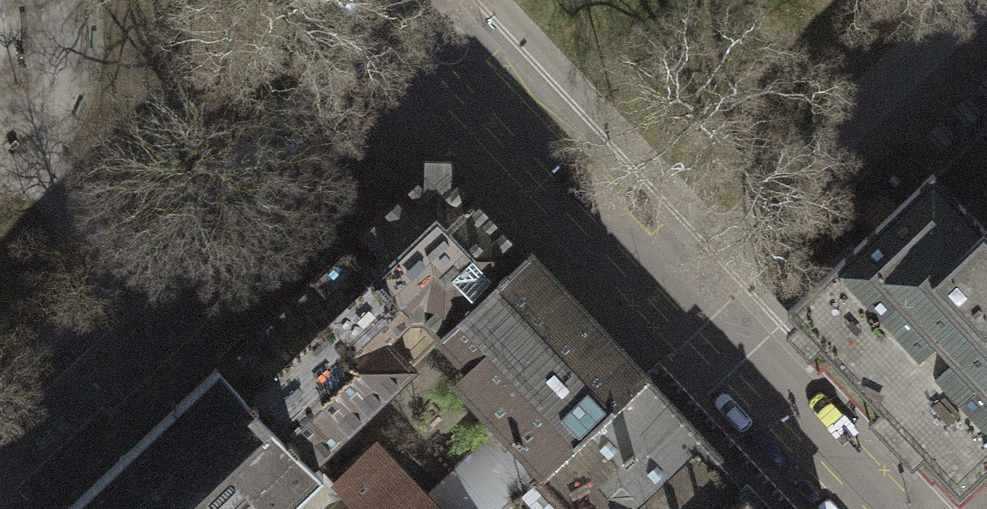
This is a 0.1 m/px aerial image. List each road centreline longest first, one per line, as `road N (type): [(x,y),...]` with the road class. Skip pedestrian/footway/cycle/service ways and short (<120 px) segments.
road 1 (residential): [(868,508),(440,54)]
road 2 (residential): [(0,466),(440,54)]

